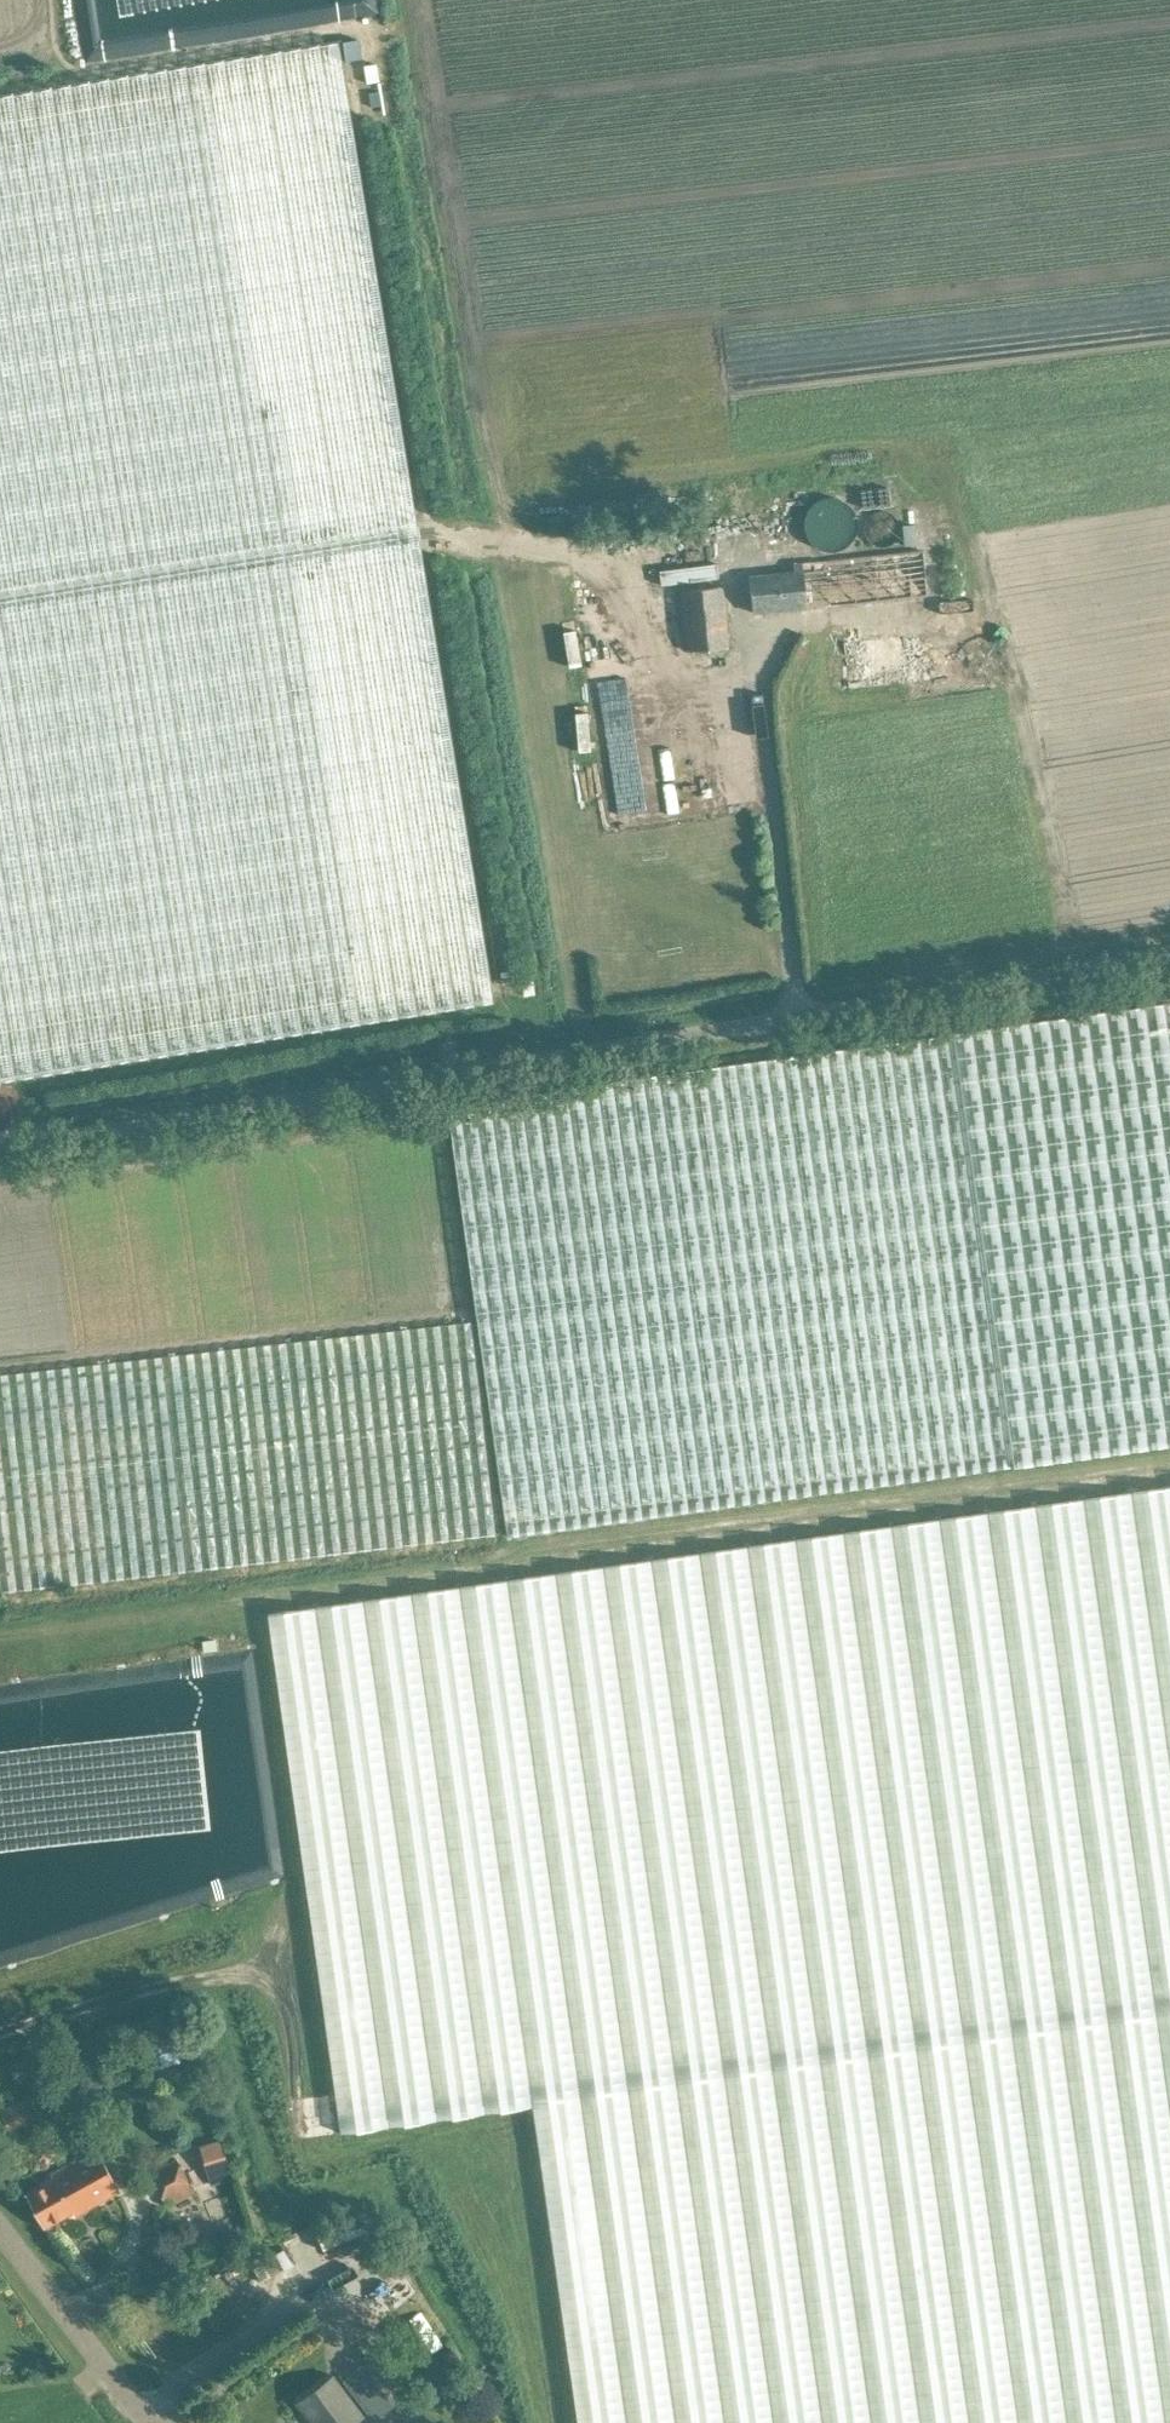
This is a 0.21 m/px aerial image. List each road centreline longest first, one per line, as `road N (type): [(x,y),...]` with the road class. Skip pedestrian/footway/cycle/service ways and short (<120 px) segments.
road 1 (unclassified): [(0,1149),(1169,953)]
road 2 (unclassified): [(147,2422),(0,2222)]

